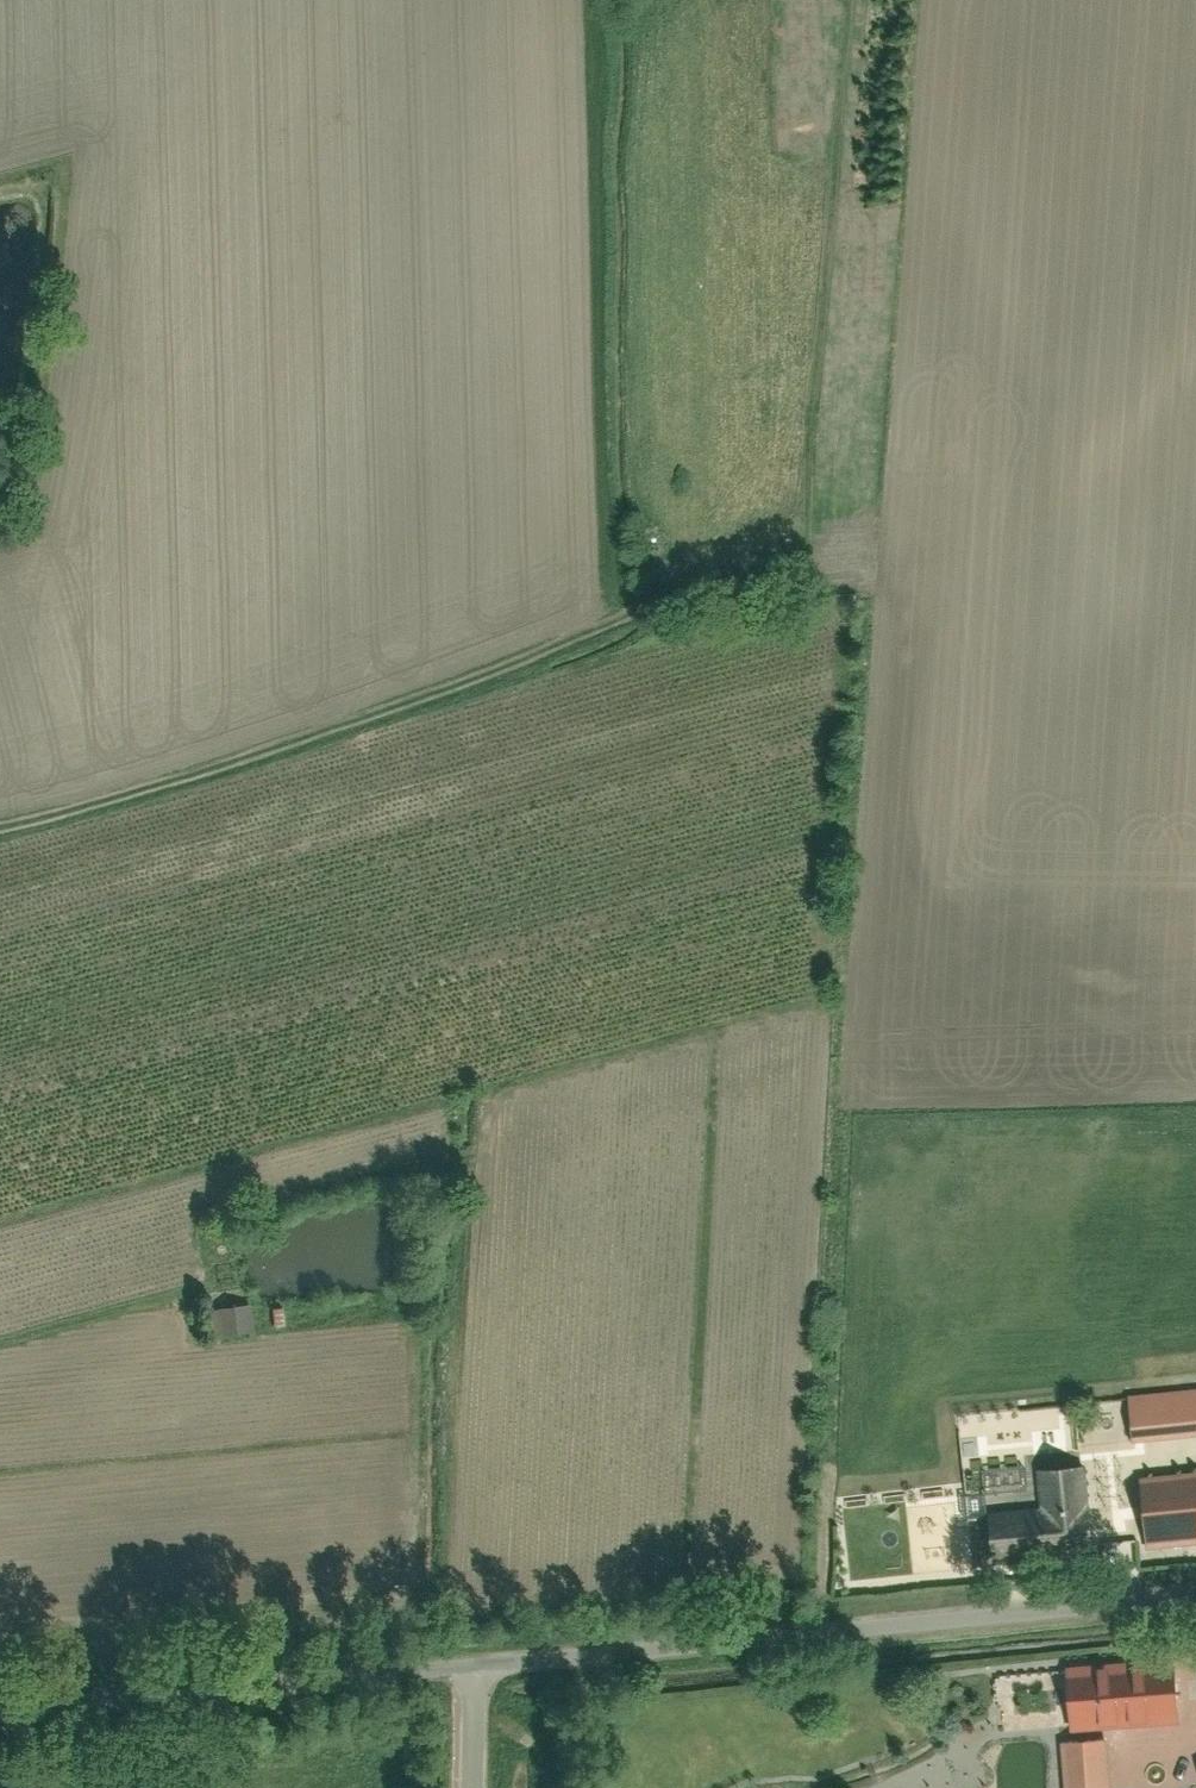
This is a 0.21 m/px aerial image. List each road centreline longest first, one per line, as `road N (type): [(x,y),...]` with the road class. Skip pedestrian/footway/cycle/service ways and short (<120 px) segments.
road 1 (unclassified): [(1195,1594),(491,1663)]
road 2 (unclassified): [(491,1663),(22,1709)]
road 3 (residential): [(491,1663),(485,1787)]

